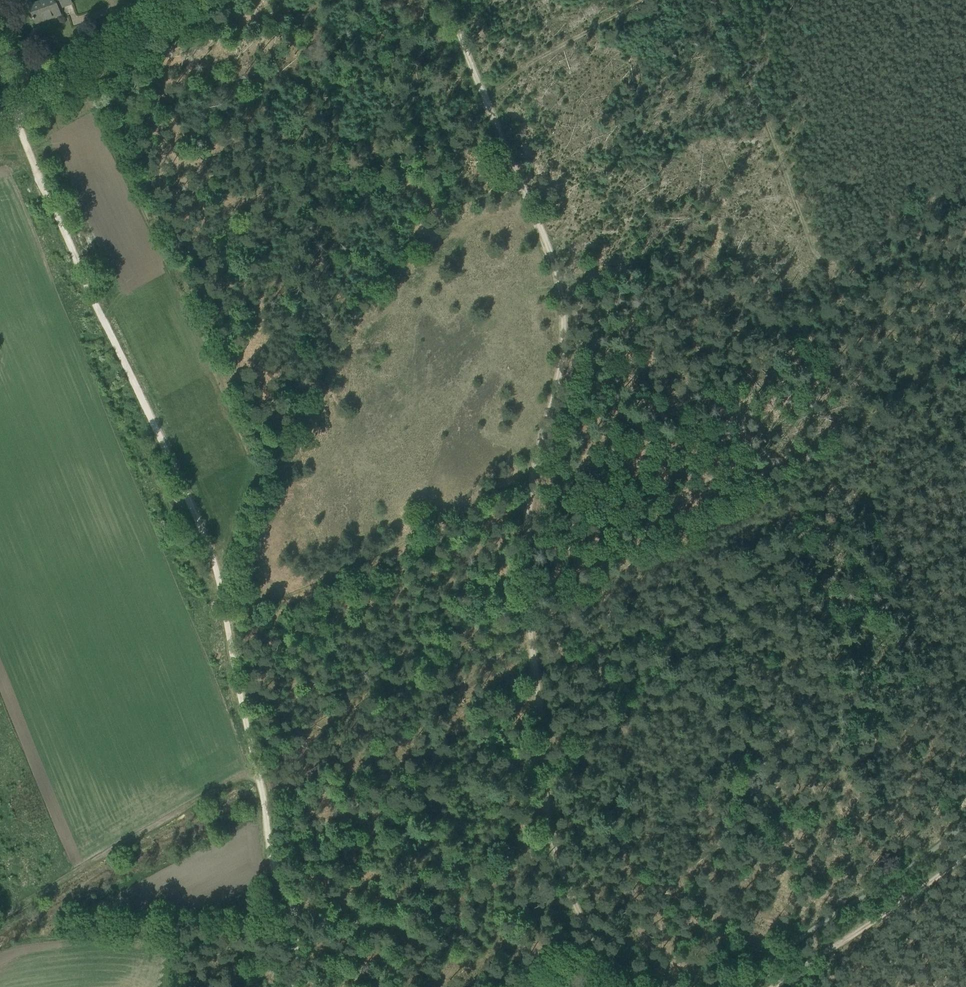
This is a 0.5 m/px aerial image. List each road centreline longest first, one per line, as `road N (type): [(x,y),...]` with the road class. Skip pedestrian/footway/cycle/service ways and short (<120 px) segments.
road 1 (track): [(15,108),(228,621)]
road 2 (track): [(632,986),(584,926),(549,821),(533,667),(531,486)]
road 3 (track): [(716,0),(822,267),(965,180)]
road 4 (track): [(531,486),(564,343),(558,272),(485,93)]
road 5 (track): [(228,621),(267,850),(300,916),(289,986)]
road 6 (track): [(228,621),(531,486)]
road 7 (track): [(965,856),(771,986)]
road 8 (track): [(178,0),(15,108)]
road 9 (track): [(485,93),(645,0)]

